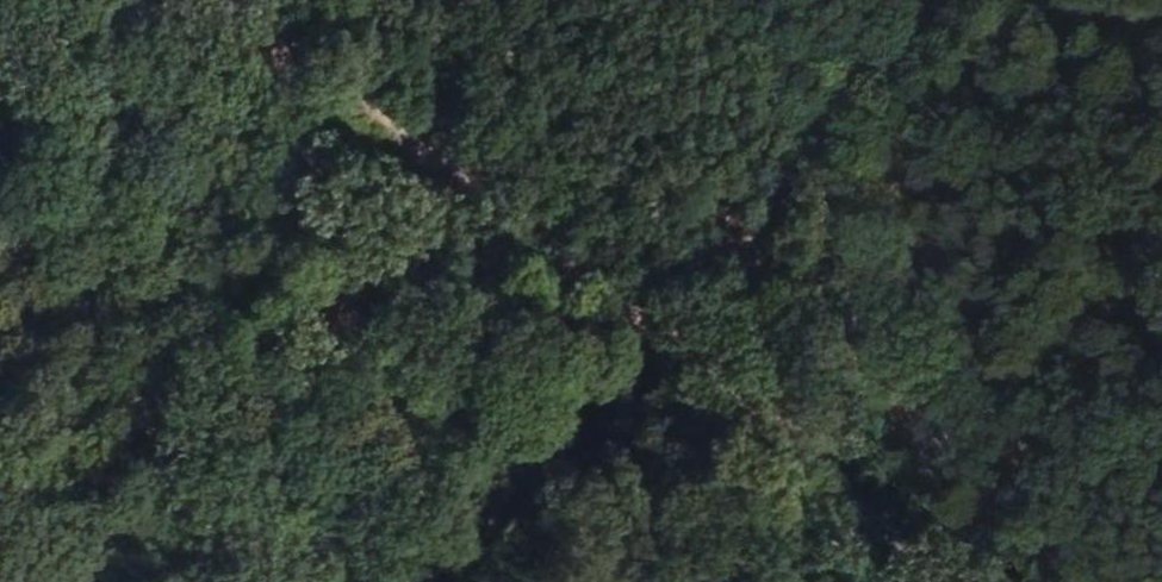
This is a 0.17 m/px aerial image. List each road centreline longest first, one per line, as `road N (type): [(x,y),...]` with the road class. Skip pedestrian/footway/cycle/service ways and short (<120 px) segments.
road 1 (track): [(934,581),(649,307),(298,0)]
road 2 (track): [(917,0),(411,581)]

